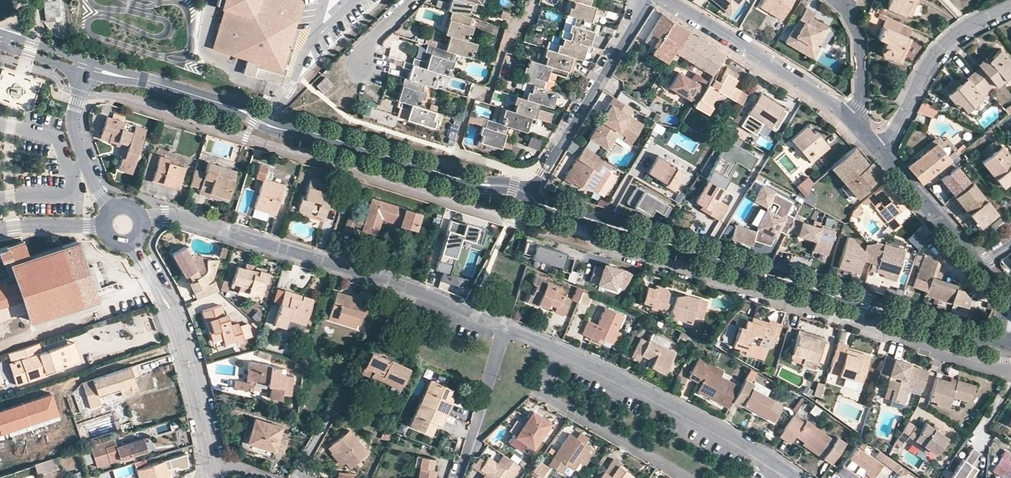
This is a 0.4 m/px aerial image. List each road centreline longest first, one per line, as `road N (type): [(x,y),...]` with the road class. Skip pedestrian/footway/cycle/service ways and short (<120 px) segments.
road 1 (secondary): [(524,200),(1001,337)]
road 2 (secondary): [(87,68),(524,200)]
road 3 (residential): [(505,327),(224,230),(173,215),(142,219)]
road 4 (residential): [(787,470),(563,351)]
road 5 (residential): [(218,468),(196,365),(141,233)]
road 6 (residential): [(122,244),(139,260),(186,366),(205,469)]
road 7 (residential): [(524,200),(647,0)]
road 8 (residential): [(664,0),(851,118)]
road 9 (residential): [(563,351),(547,380),(550,399),(684,477)]
road 10 (residential): [(1010,6),(948,40),(879,151)]
road 11 (residential): [(458,477),(505,327)]
road 12 (residential): [(879,151),(980,264)]
road 13 (residential): [(87,68),(74,125),(83,160),(111,209)]
road 14 (residential): [(851,118),(862,101),(861,40),(842,0)]

